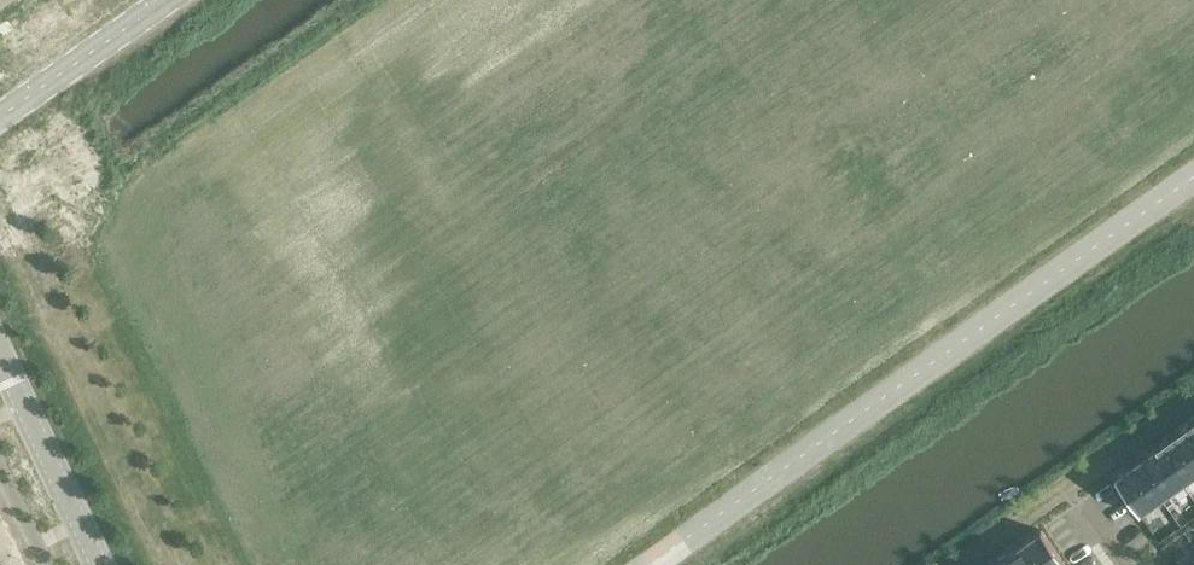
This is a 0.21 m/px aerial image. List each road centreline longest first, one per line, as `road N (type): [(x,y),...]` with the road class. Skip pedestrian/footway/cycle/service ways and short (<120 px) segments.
road 1 (unclassified): [(652,564),(1193,179)]
road 2 (tertiary): [(169,564),(0,220)]
road 3 (tertiary): [(95,564),(0,363)]
road 4 (tertiary): [(0,121),(167,0)]

